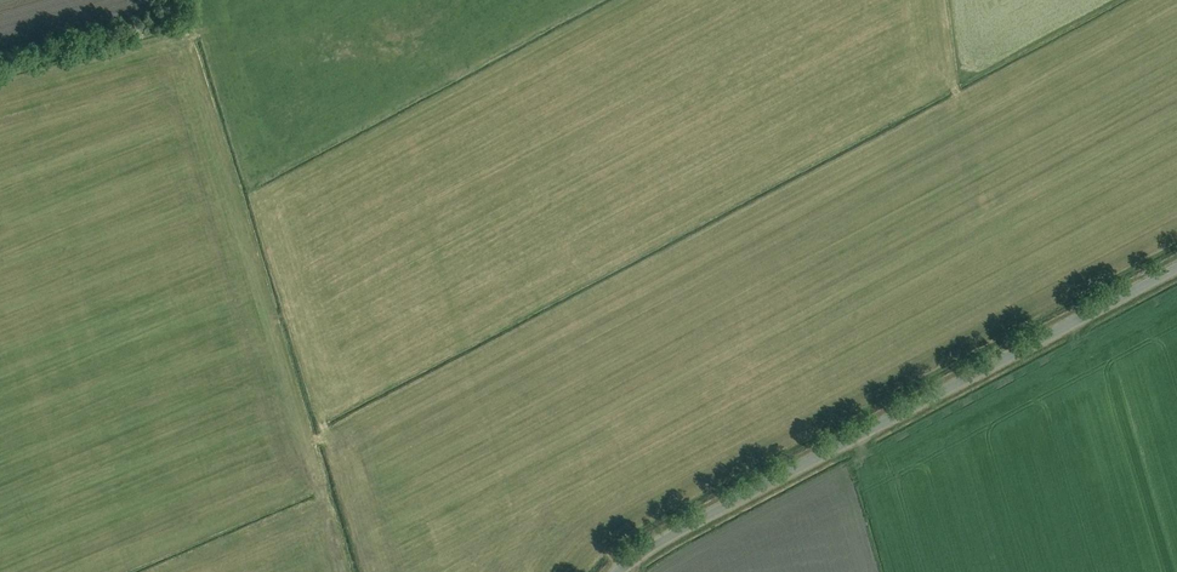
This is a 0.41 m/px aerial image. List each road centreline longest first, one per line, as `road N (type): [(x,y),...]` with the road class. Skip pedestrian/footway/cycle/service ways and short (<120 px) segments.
road 1 (unclassified): [(620,571),(668,537),(1176,268)]

